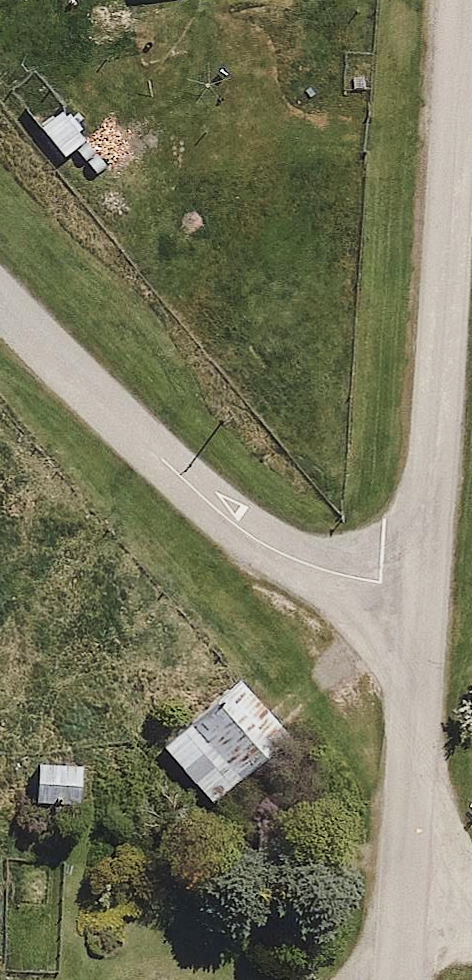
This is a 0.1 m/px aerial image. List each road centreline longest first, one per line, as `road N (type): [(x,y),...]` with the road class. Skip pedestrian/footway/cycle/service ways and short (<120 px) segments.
road 1 (residential): [(462,0),(424,585)]
road 2 (residential): [(0,303),(215,508),(271,546),(326,570),(424,585)]
road 3 (residential): [(424,585),(404,894)]

